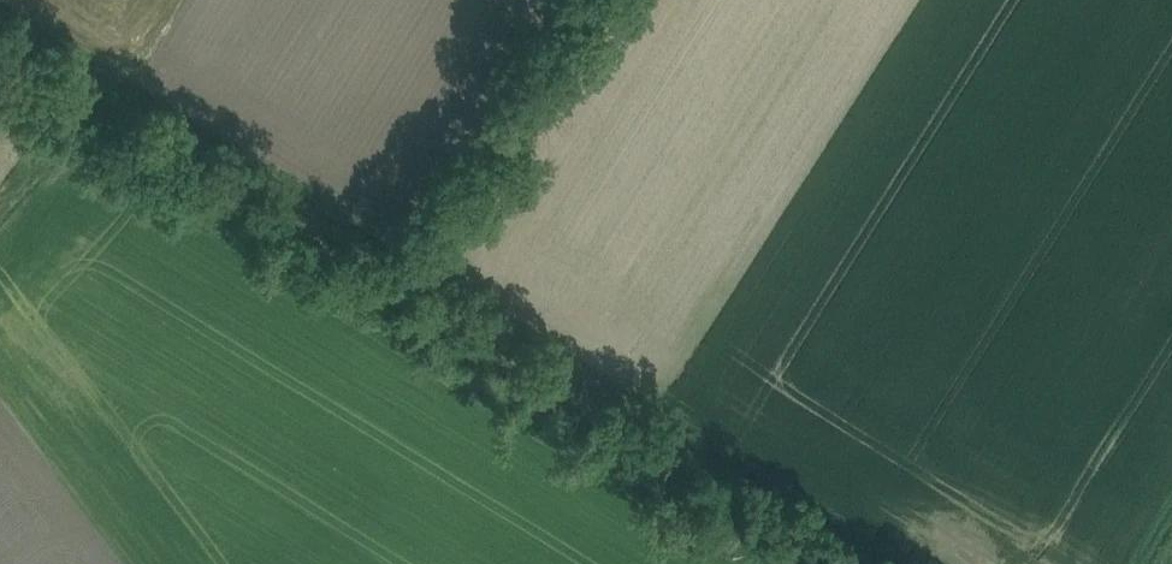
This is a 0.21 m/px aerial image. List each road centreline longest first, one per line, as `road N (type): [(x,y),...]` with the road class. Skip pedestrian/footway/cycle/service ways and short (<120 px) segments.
road 1 (track): [(830,563),(0,42)]
road 2 (track): [(404,295),(592,0)]

